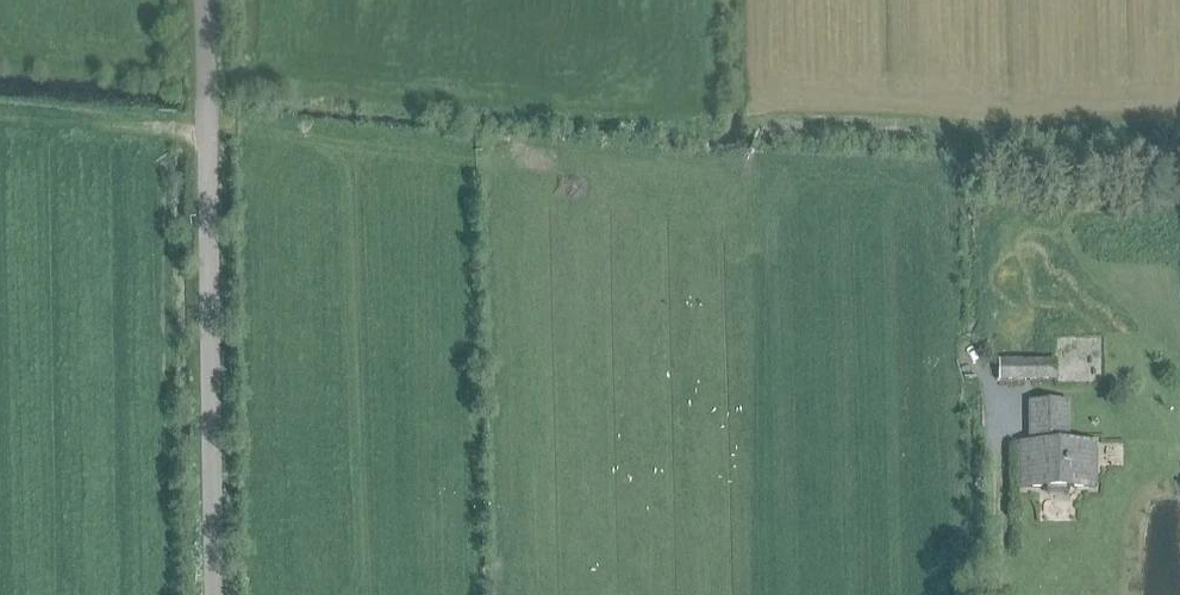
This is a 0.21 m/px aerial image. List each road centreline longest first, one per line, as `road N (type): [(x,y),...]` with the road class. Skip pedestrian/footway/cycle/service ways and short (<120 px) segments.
road 1 (tertiary): [(212,594),(201,0)]

